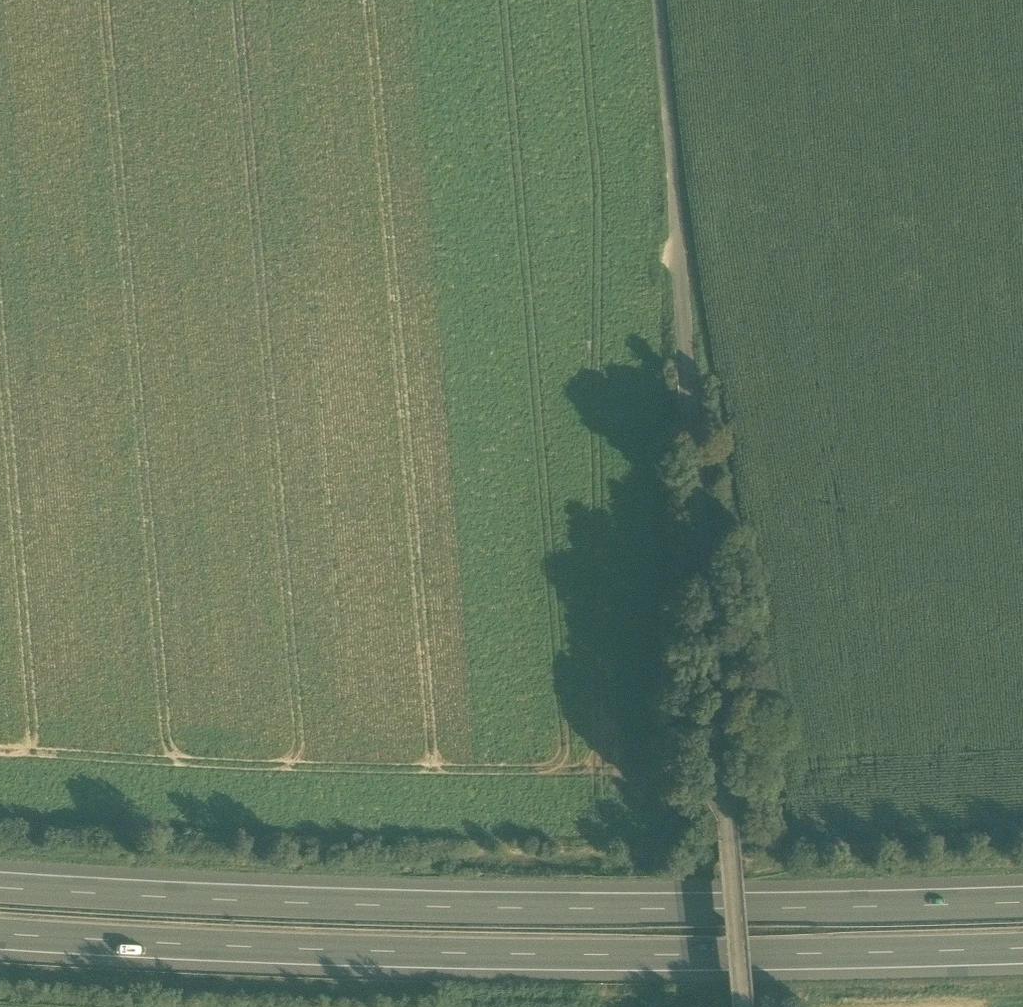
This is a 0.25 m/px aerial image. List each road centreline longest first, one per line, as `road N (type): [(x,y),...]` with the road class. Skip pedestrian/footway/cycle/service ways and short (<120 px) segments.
road 1 (motorway): [(0,934),(409,952),(866,959),(1022,953)]
road 2 (motorway): [(1022,906),(377,905),(0,889)]
road 3 (track): [(744,1006),(657,0)]

